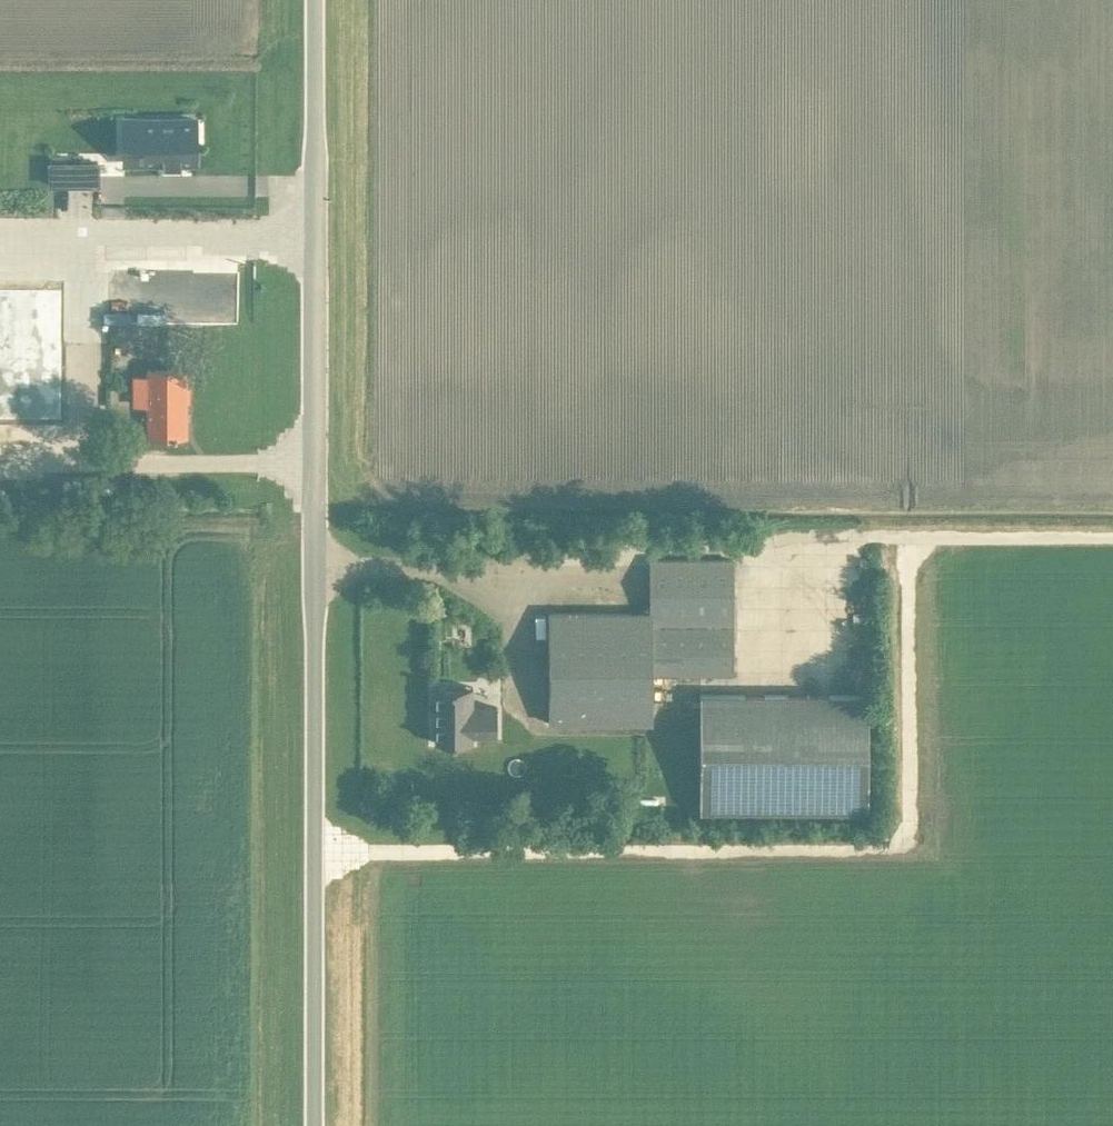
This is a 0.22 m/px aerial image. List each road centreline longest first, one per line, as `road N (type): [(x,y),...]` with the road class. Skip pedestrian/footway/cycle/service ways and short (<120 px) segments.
road 1 (unclassified): [(309,1125),(305,0)]

